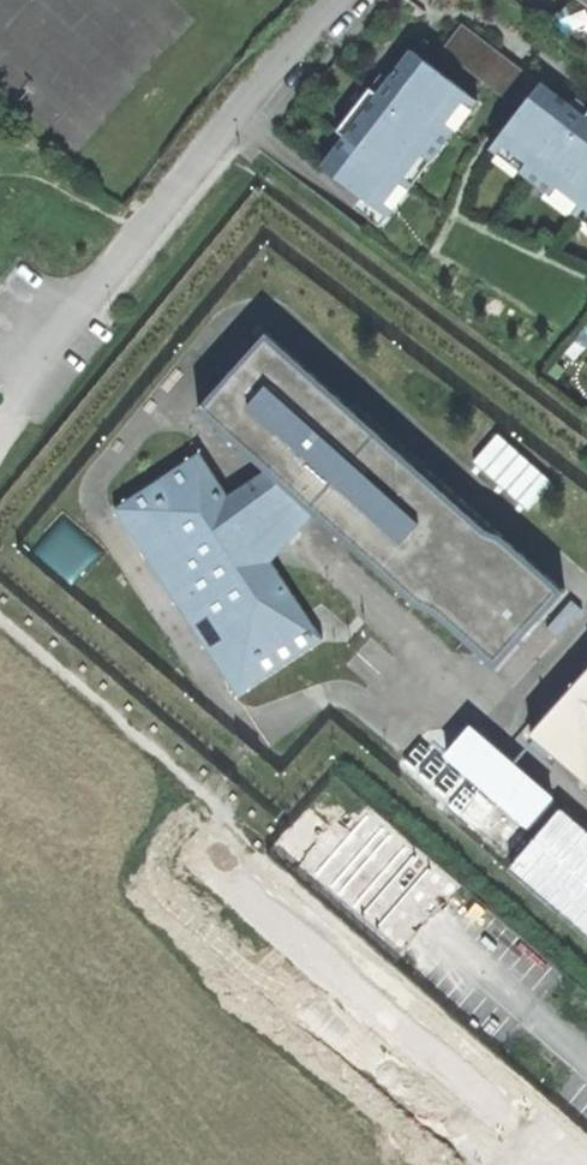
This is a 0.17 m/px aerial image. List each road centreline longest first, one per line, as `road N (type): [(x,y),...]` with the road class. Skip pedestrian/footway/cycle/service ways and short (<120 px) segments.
road 1 (residential): [(340,0),(46,344)]

